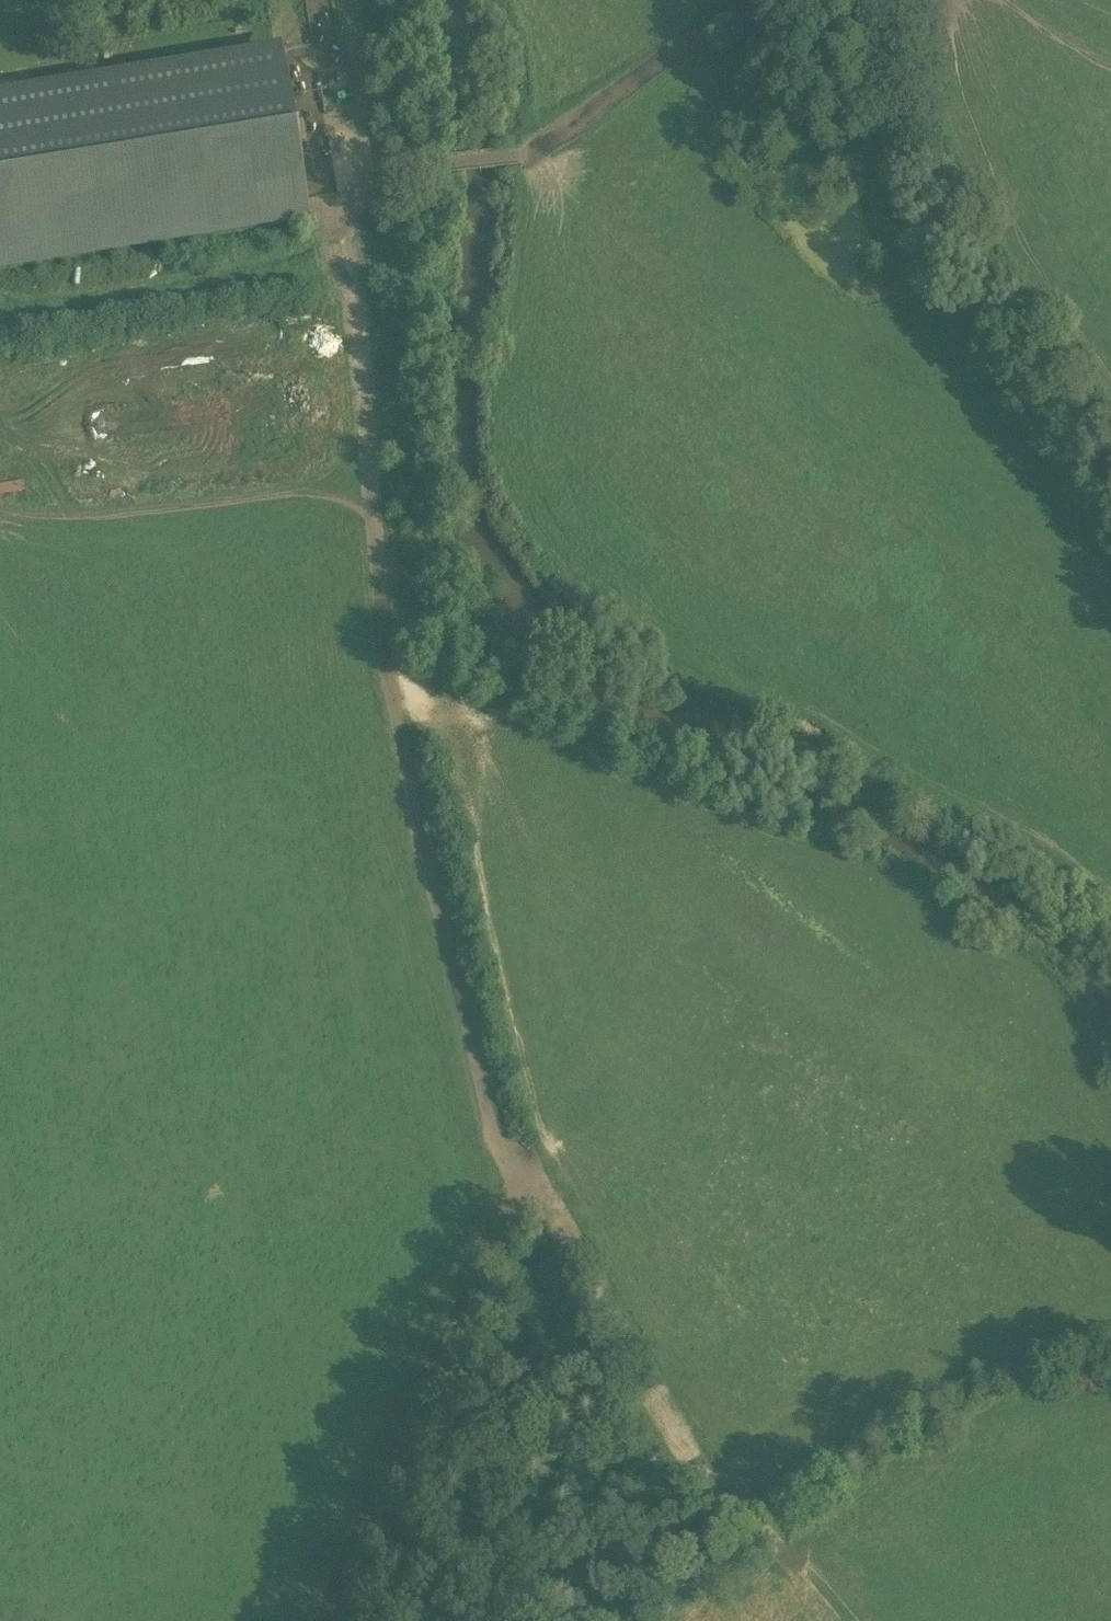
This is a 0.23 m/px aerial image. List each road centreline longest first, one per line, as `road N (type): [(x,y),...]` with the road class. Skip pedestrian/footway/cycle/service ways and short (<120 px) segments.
road 1 (track): [(329,1620),(512,1207),(530,1184),(499,1153),(405,770),(387,672),(354,260),(0,319)]
road 2 (track): [(354,260),(362,175),(517,153),(764,0)]
road 3 (track): [(530,1184),(566,1216),(696,1446),(772,1532)]

